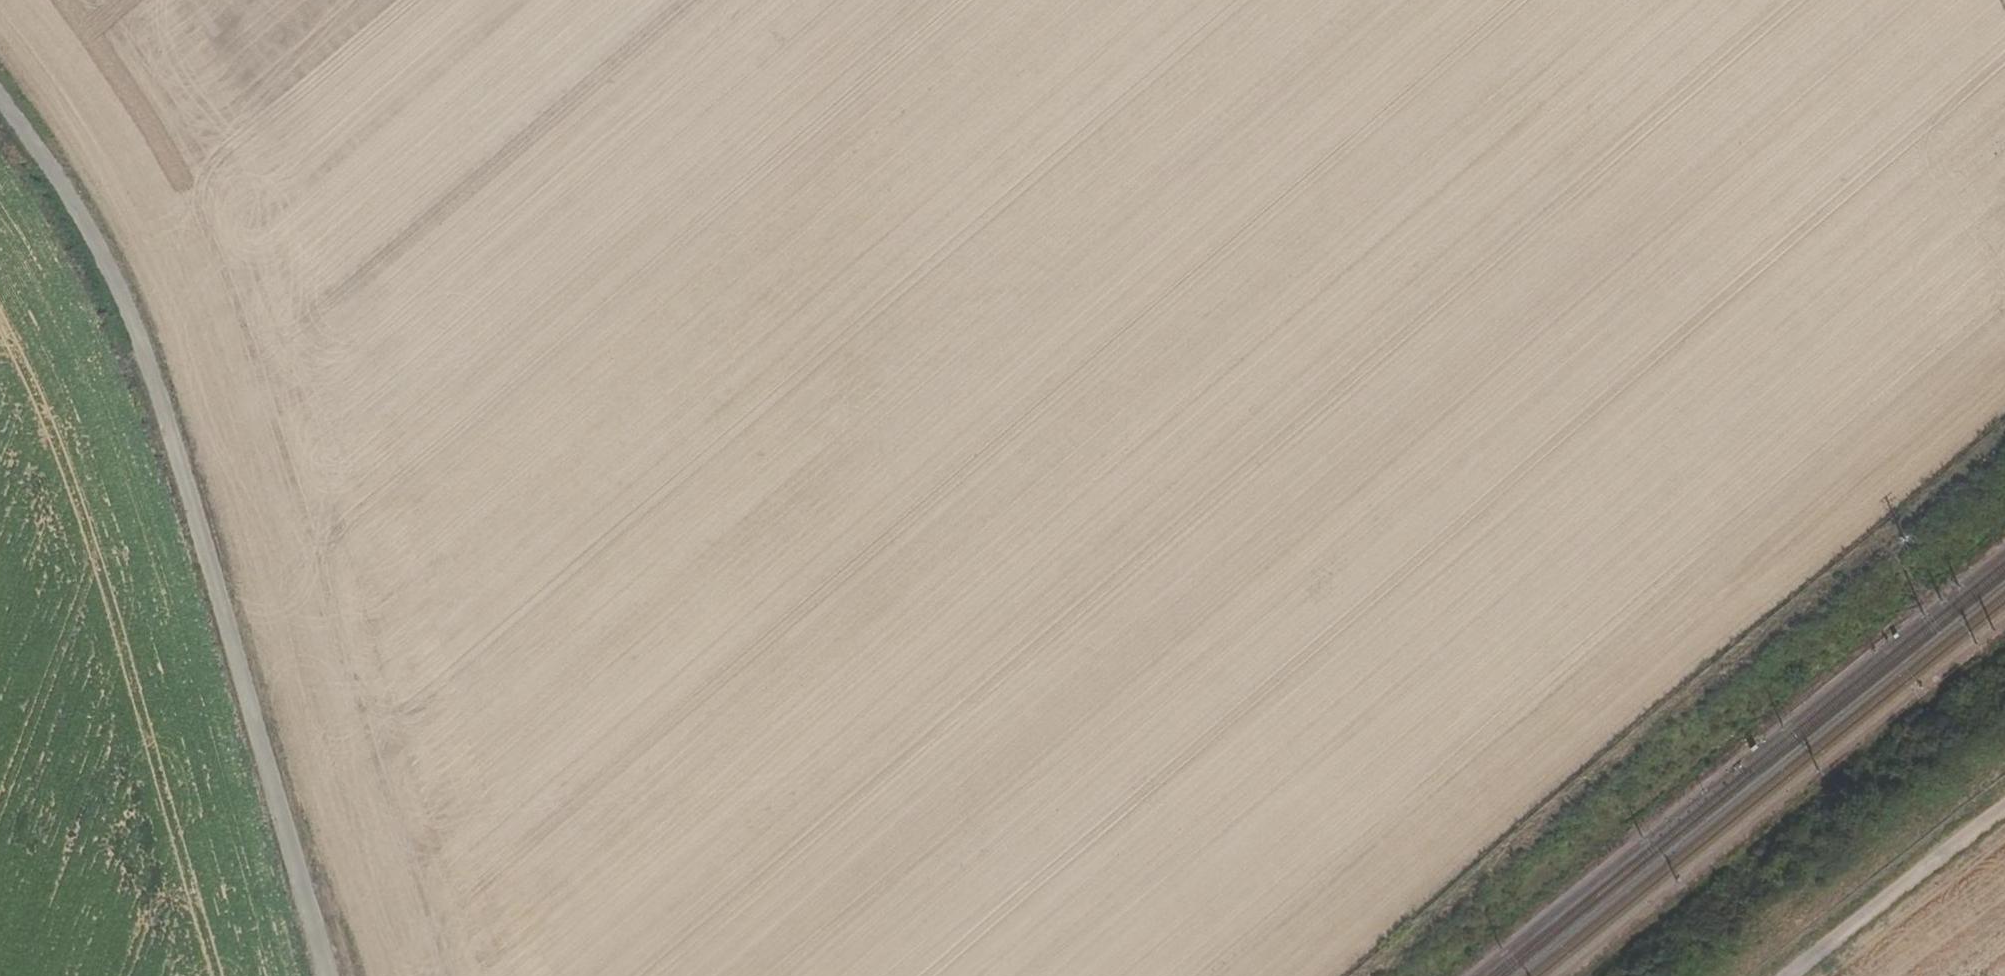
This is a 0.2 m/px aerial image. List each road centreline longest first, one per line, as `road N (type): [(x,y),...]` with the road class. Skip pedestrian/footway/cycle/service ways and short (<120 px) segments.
road 1 (track): [(1792,975),(2004,810)]

